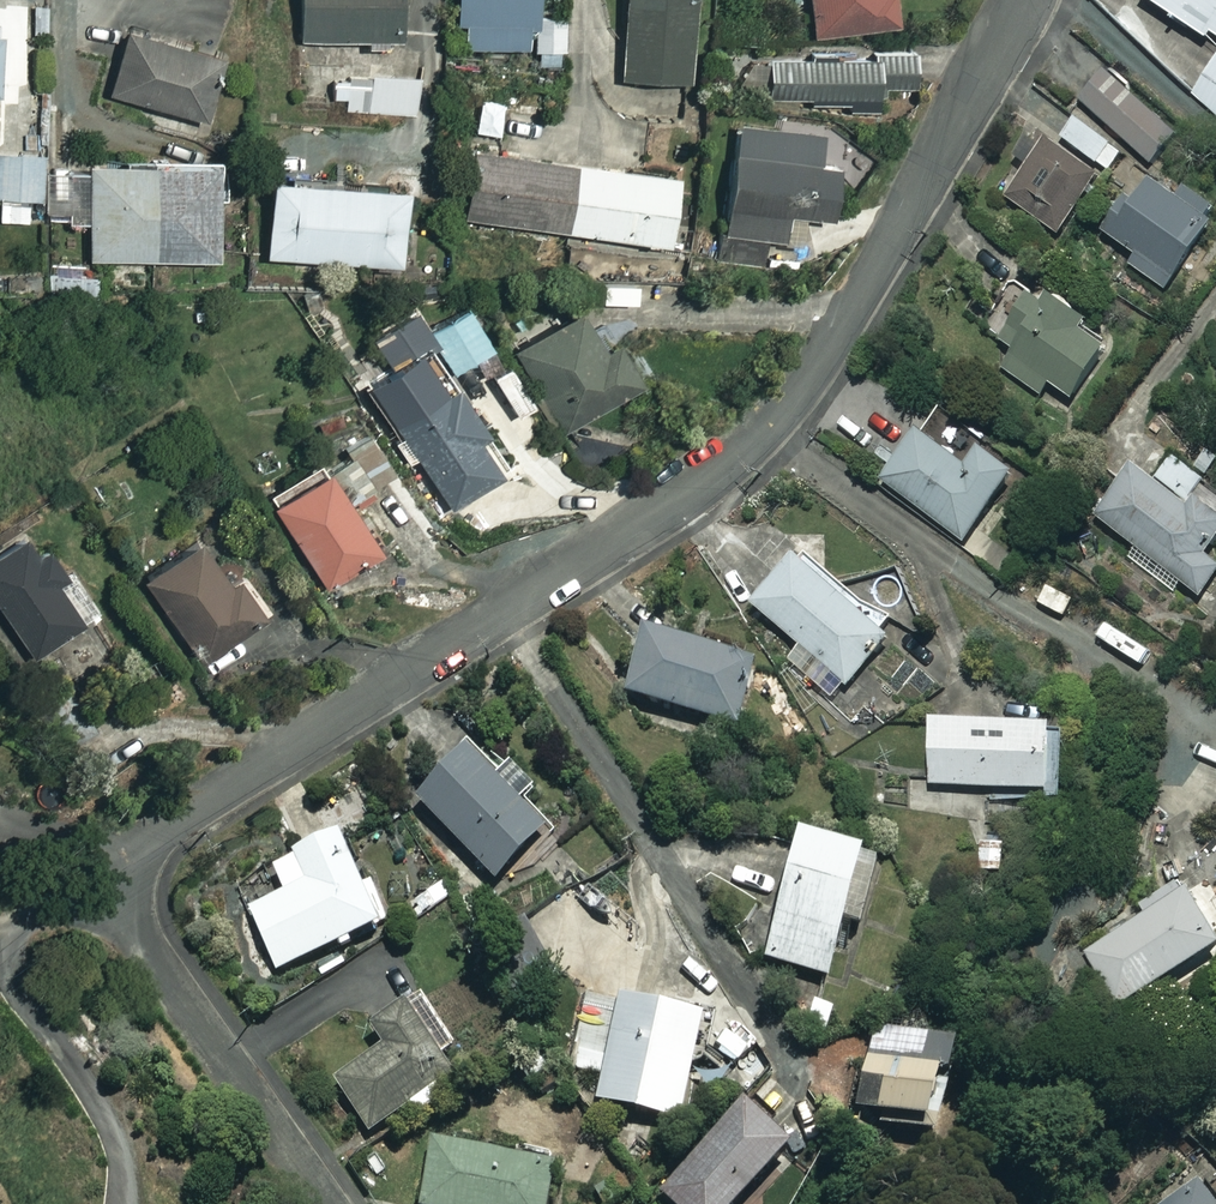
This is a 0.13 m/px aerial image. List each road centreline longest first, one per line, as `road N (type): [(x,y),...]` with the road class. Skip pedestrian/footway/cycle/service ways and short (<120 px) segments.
road 1 (residential): [(331,1203),(94,875),(667,502),(770,417),(846,316),(1020,0)]

